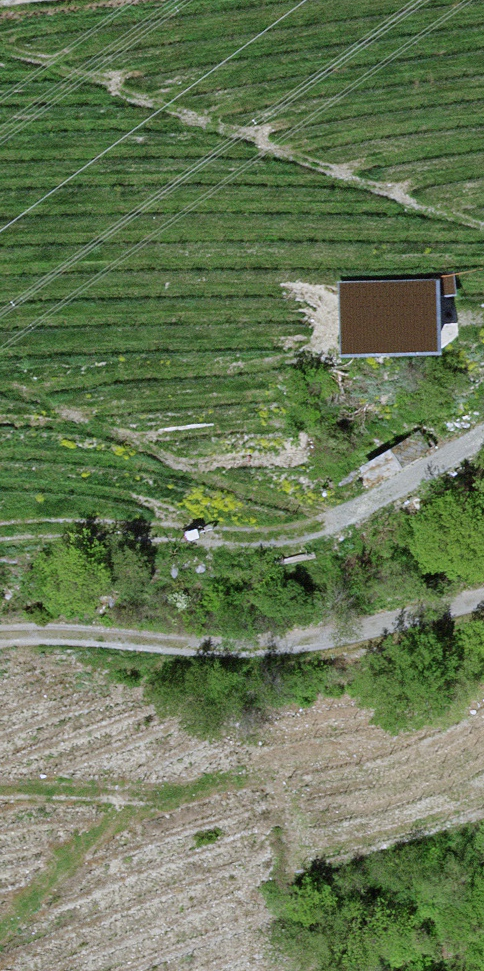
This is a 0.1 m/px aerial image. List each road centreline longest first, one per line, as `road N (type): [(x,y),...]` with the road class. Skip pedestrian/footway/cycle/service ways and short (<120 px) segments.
road 1 (track): [(0,536),(304,541),(483,435)]
road 2 (track): [(0,640),(223,658),(483,604)]

